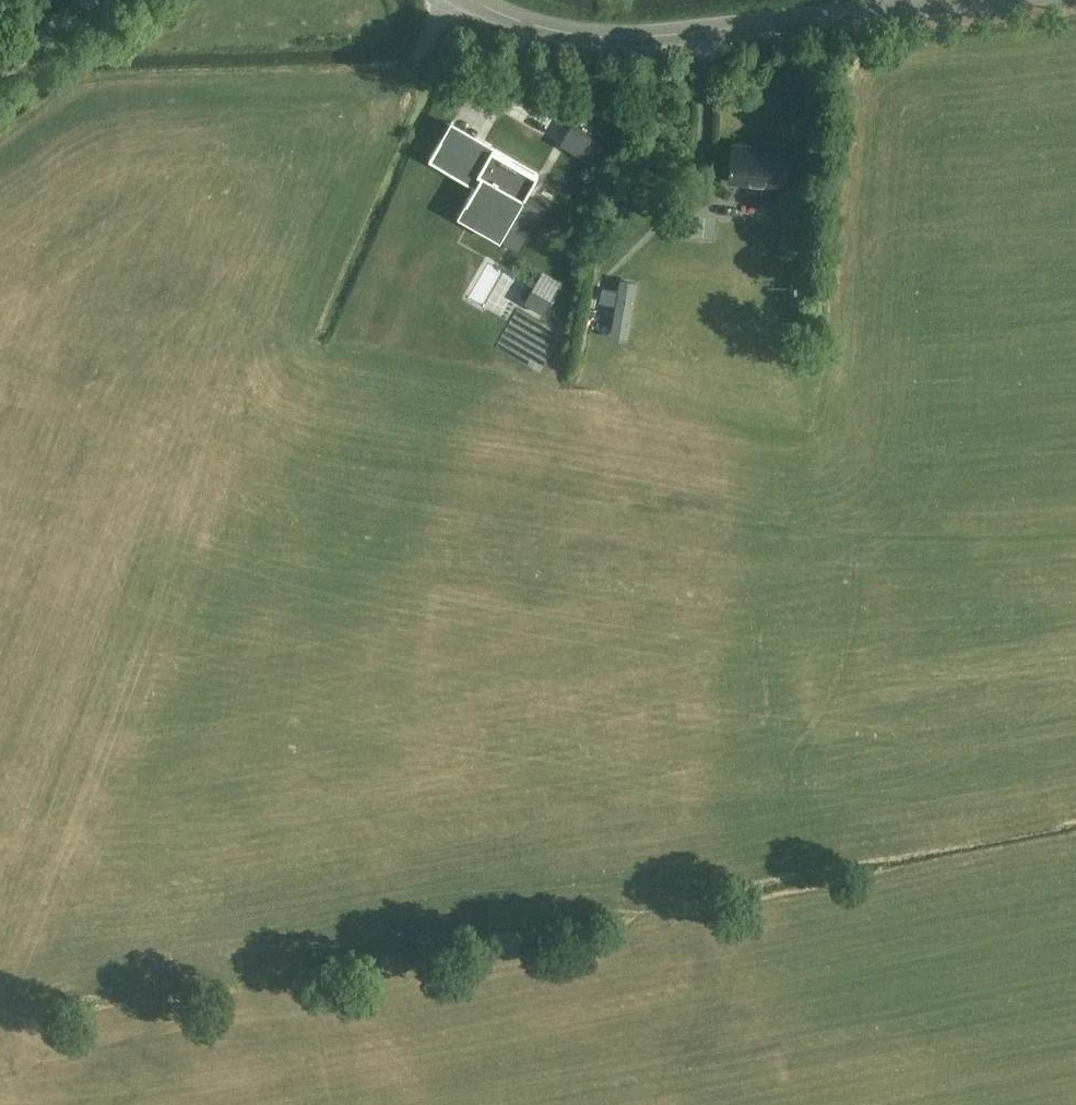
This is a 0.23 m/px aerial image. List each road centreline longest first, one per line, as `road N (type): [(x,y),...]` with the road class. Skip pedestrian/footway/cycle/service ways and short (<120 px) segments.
road 1 (unclassified): [(473,0),(576,34),(618,35),(971,0)]

